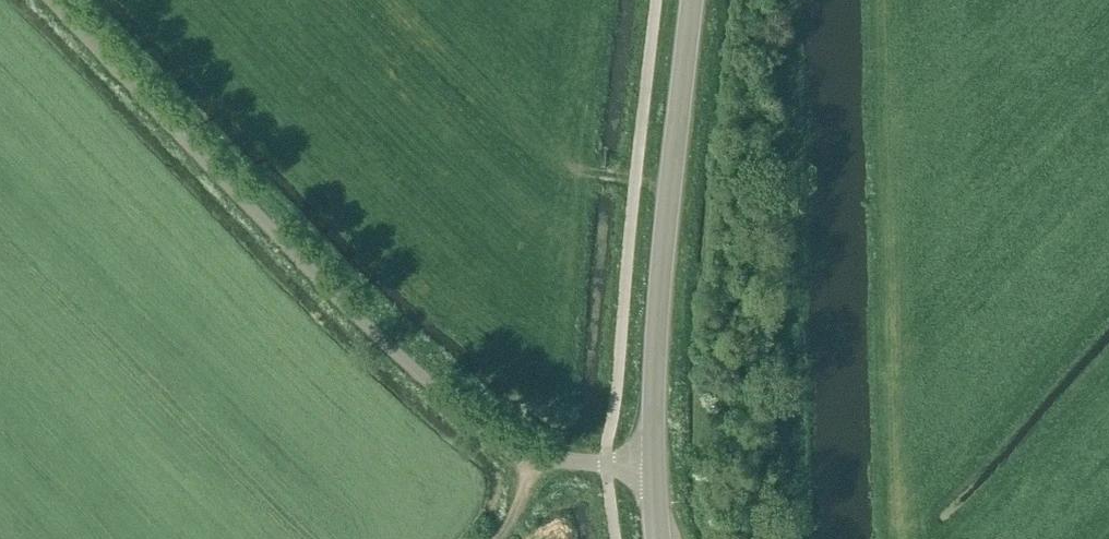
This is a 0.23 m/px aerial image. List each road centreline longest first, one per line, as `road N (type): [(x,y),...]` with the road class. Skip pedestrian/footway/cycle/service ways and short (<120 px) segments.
road 1 (unclassified): [(654,465),(561,461),(482,429),(338,300),(51,0)]
road 2 (secondary): [(654,465),(661,279),(693,0)]

